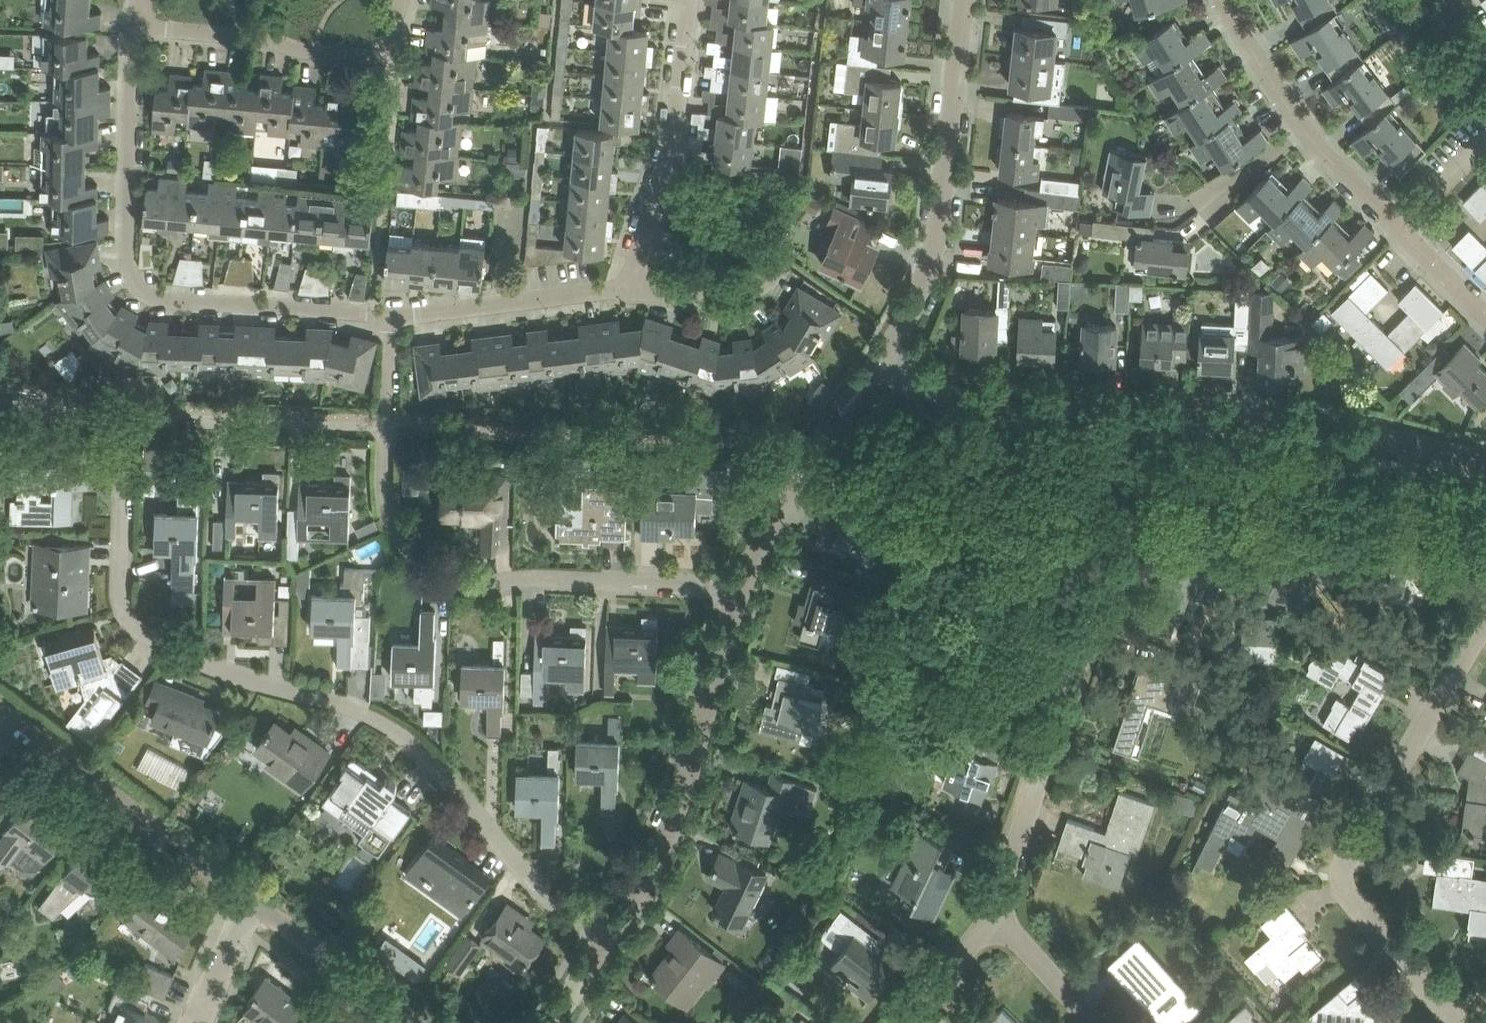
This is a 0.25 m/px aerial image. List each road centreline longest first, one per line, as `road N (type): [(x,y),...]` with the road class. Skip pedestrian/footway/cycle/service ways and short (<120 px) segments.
road 1 (residential): [(608,939),(537,887),(406,737),(348,706),(186,655),(139,630),(124,611),(126,418),(386,430)]
road 2 (unclassified): [(1485,461),(1337,432),(1011,413),(965,402),(884,361)]
road 3 (residential): [(390,315),(165,301),(137,288),(129,264),(136,26)]
road 4 (residential): [(1455,1022),(1356,905),(1344,867),(1485,618)]
road 5 (residential): [(743,588),(479,584),(436,572),(405,546),(390,512),(386,430)]
road 6 (residential): [(1485,315),(1317,144),(1222,0)]
road 7 (unclassified): [(608,939),(682,798),(743,588)]
road 8 (residential): [(995,920),(1112,561)]
road 9 (unclassified): [(884,361),(934,251),(965,0)]
road 10 (residential): [(255,903),(0,712)]
road 11 (residential): [(688,0),(676,135),(627,283)]
road 12 (unclassified): [(743,588),(798,475),(884,361)]
road 13 (residential): [(136,26),(266,39),(302,51),(384,51)]
road 14 (residential): [(627,283),(390,315)]
road 15 (residential): [(413,1022),(255,903)]
road 16 (residential): [(627,283),(702,301),(747,291),(777,271)]
road 17 (residential): [(383,197),(394,74),(384,51)]
road 18 (residential): [(995,920),(1095,1022)]
road 19 (residential): [(910,1022),(995,920)]
road 20 (residential): [(197,1022),(255,903)]

